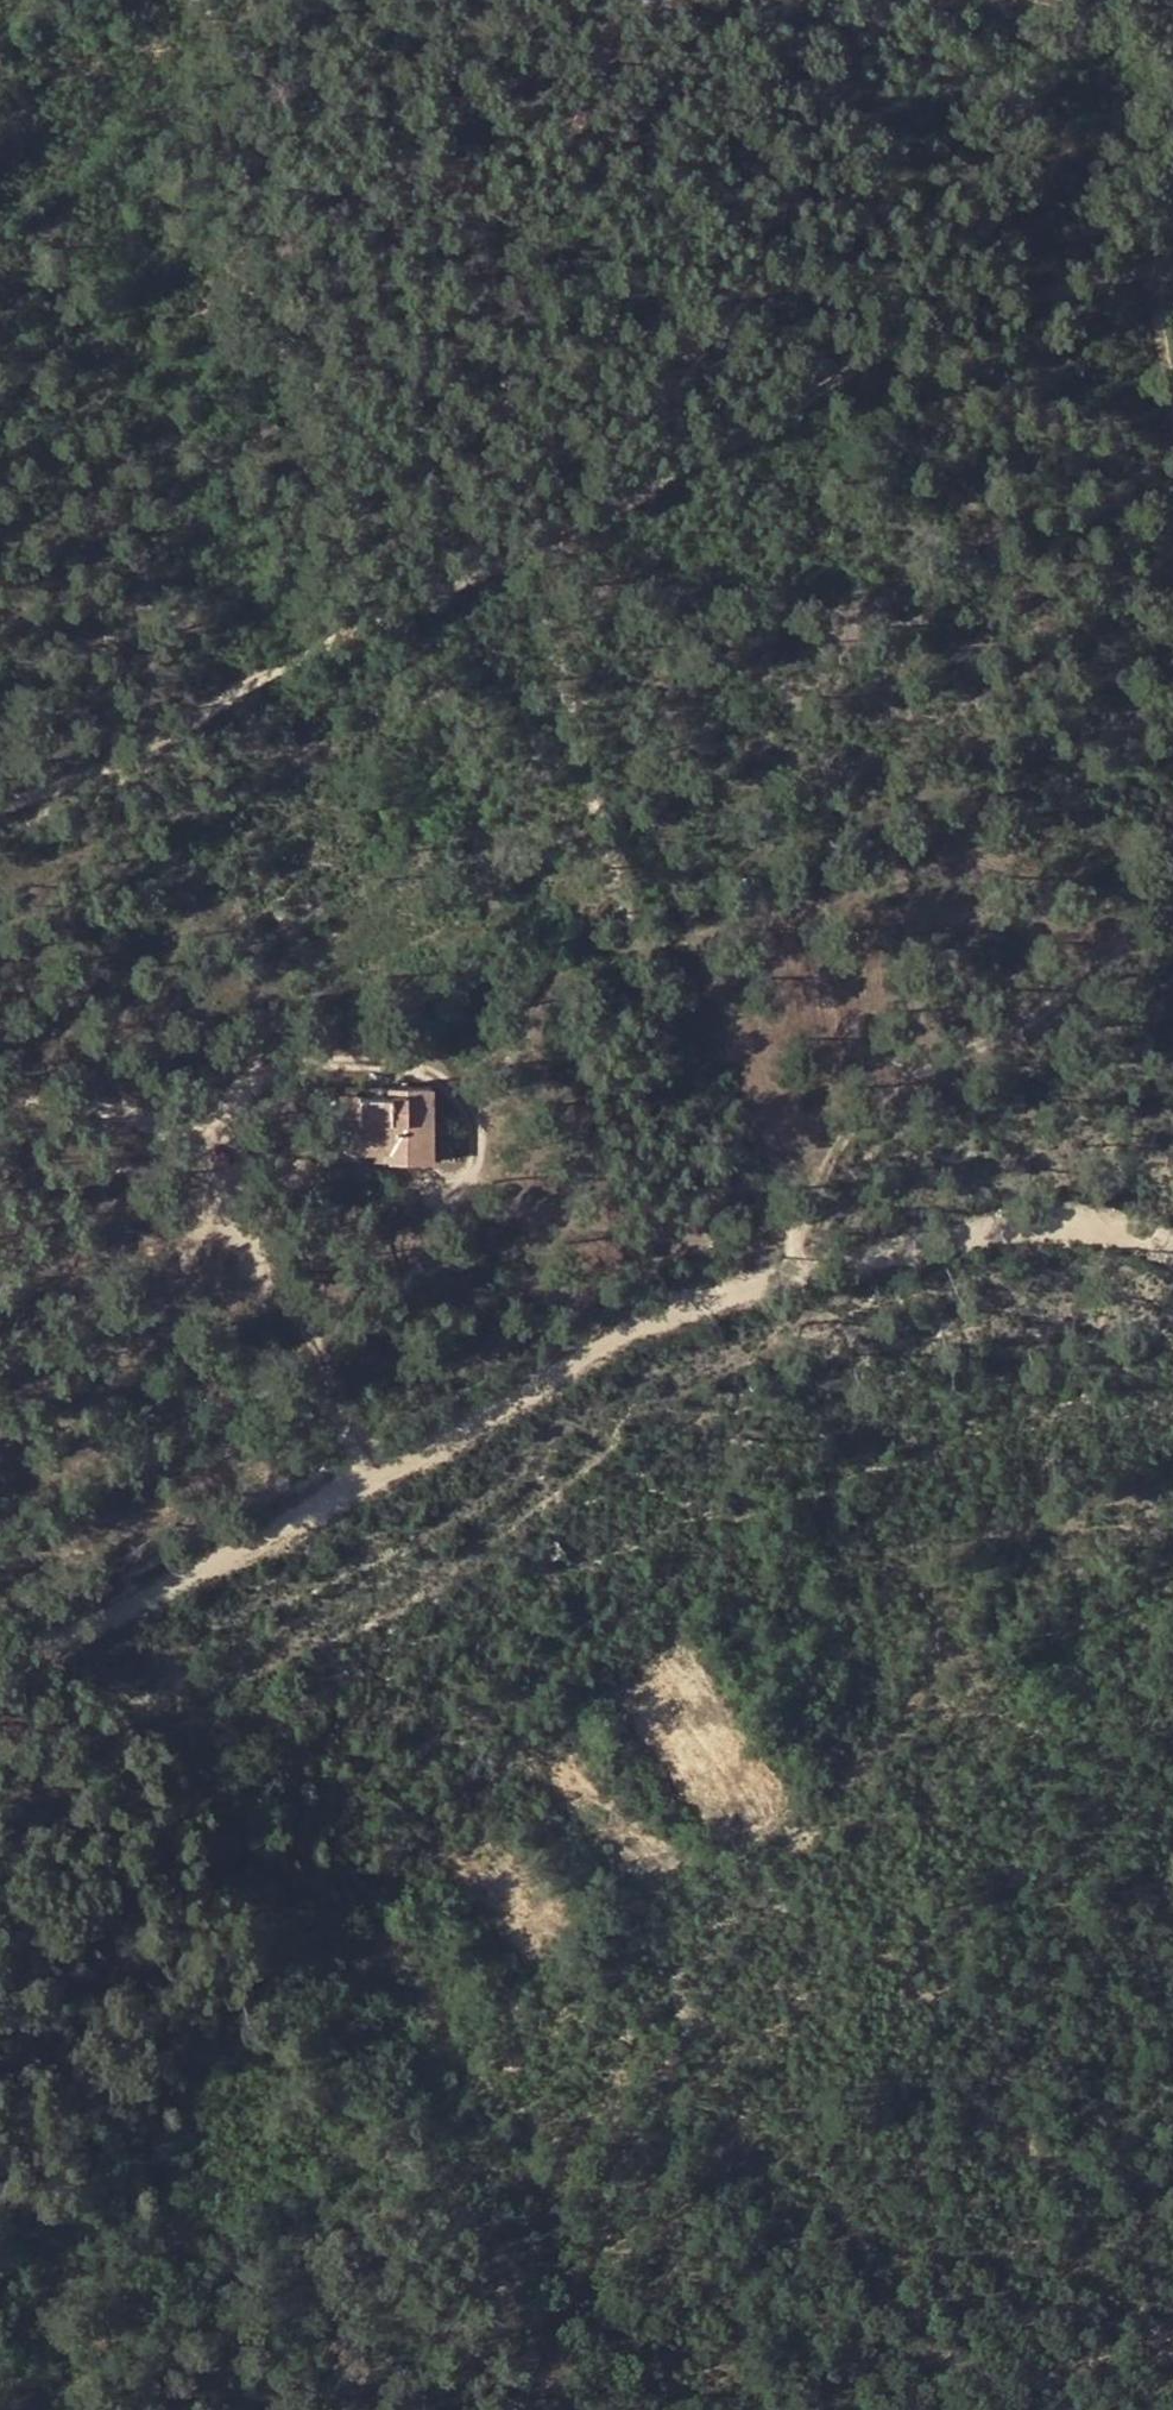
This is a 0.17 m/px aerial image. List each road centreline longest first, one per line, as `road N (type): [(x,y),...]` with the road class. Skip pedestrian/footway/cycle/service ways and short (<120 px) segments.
road 1 (track): [(1172,1243),(1086,1217),(1045,1216),(833,1249),(588,1338),(36,1646),(0,1656)]
road 2 (track): [(674,0),(629,11),(603,46),(504,383),(463,580),(226,695),(173,738),(0,814)]
road 3 (track): [(463,580),(771,424),(888,347),(1034,296),(1151,270),(1172,216)]
road 4 (track): [(796,1264),(847,1115),(921,1068),(1056,1013),(1172,925)]
road 5 (track): [(1172,399),(1151,270)]

